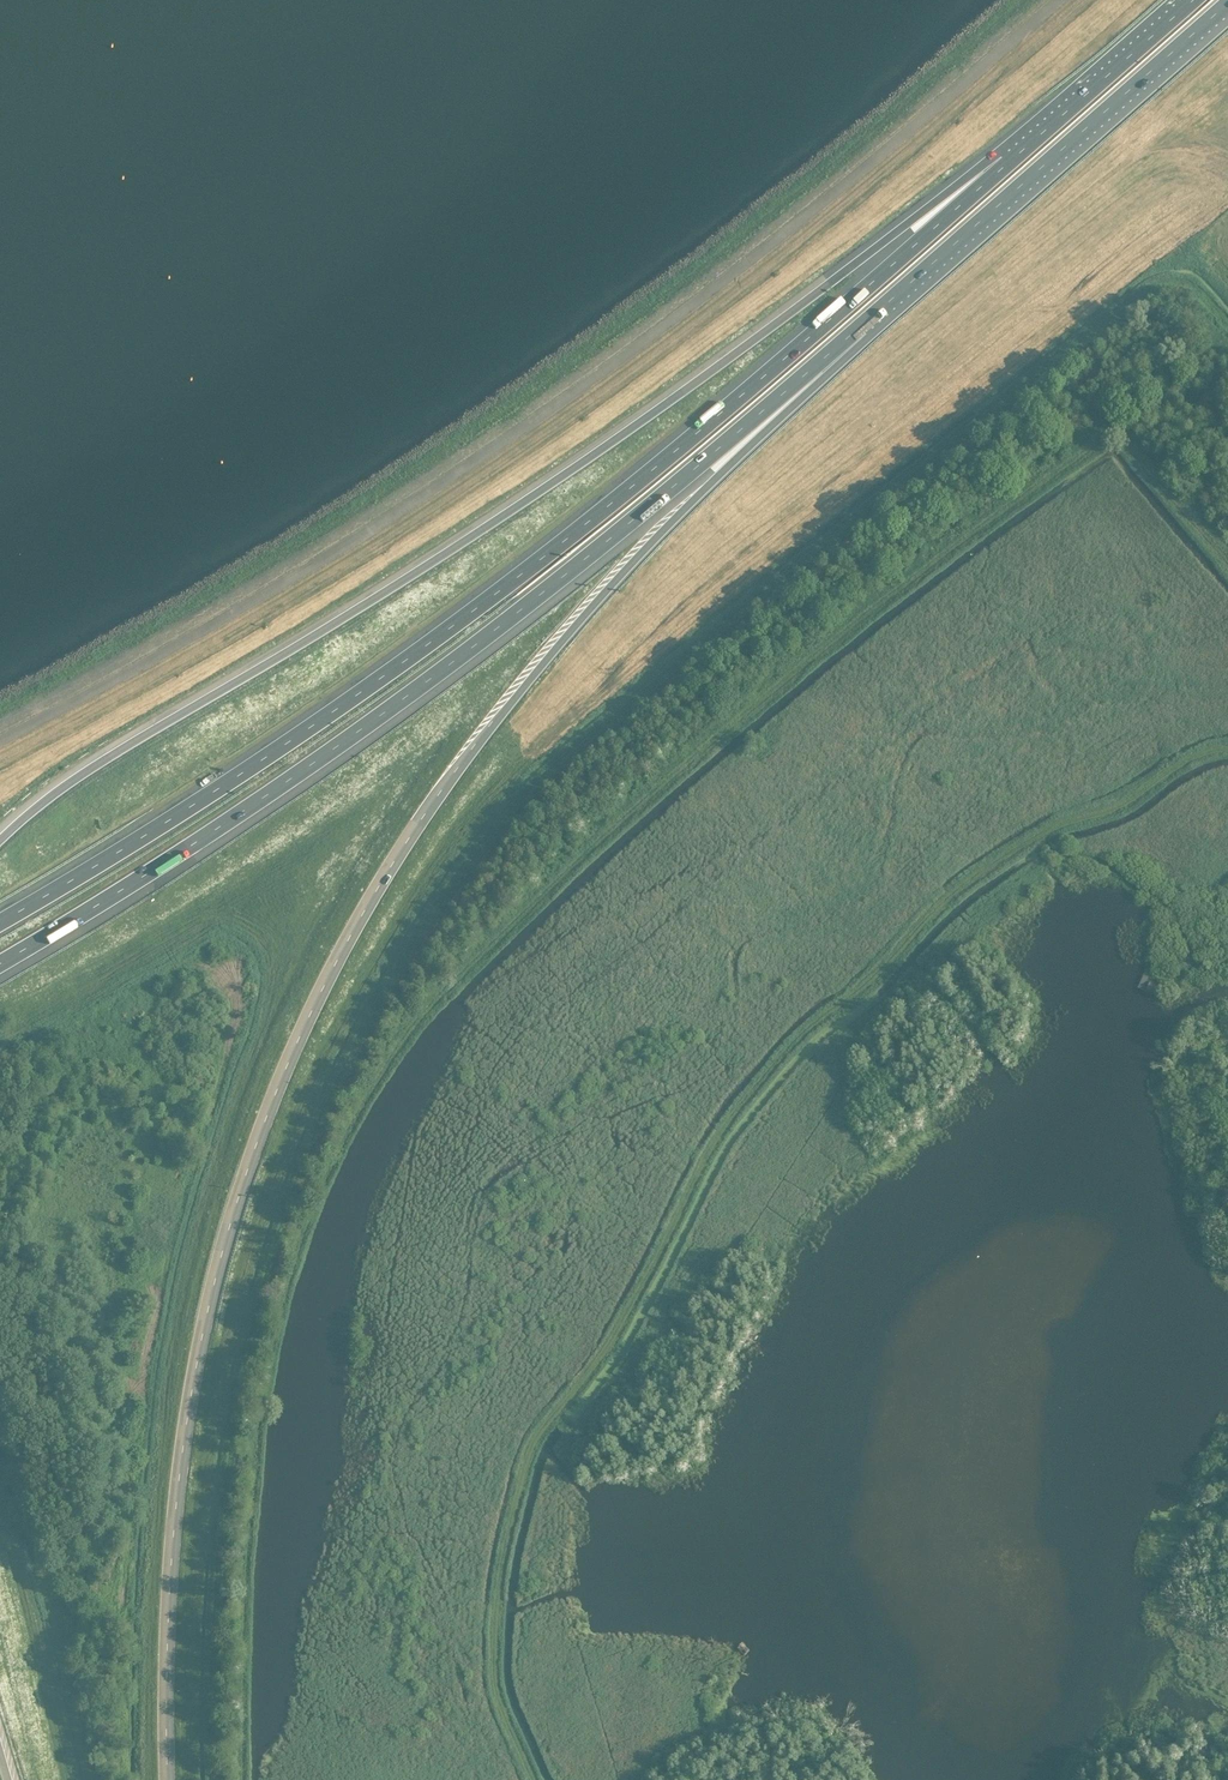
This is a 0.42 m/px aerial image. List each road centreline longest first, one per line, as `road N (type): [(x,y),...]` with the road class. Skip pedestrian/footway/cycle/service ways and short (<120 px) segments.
road 1 (track): [(1227,565),(1125,437),(1104,433),(890,591),(744,713),(595,839),(435,997),(382,1066),(326,1165),(274,1333),(247,1563),(244,1779)]
road 2 (motorway): [(165,1779),(170,1541),(189,1390),(241,1180),(293,1044),(399,845),(453,770),(620,571),(859,323)]
road 3 (track): [(536,1779),(495,1669),(507,1537),(524,1473),(536,1438),(635,1294),(719,1134),(811,1021),(868,980),(964,882),(1047,829),(1121,803),(1188,758),(1227,745)]
road 4 (motorway): [(1006,159),(632,482),(451,623),(287,739),(0,918)]
road 5 (motorway): [(1006,159),(501,513),(80,771),(0,836)]
road 6 (motorway): [(0,960),(242,808),(425,678),(859,323)]
road 7 (motorway): [(859,323),(1227,0)]
road 8 (motorway): [(1188,0),(1006,159)]

